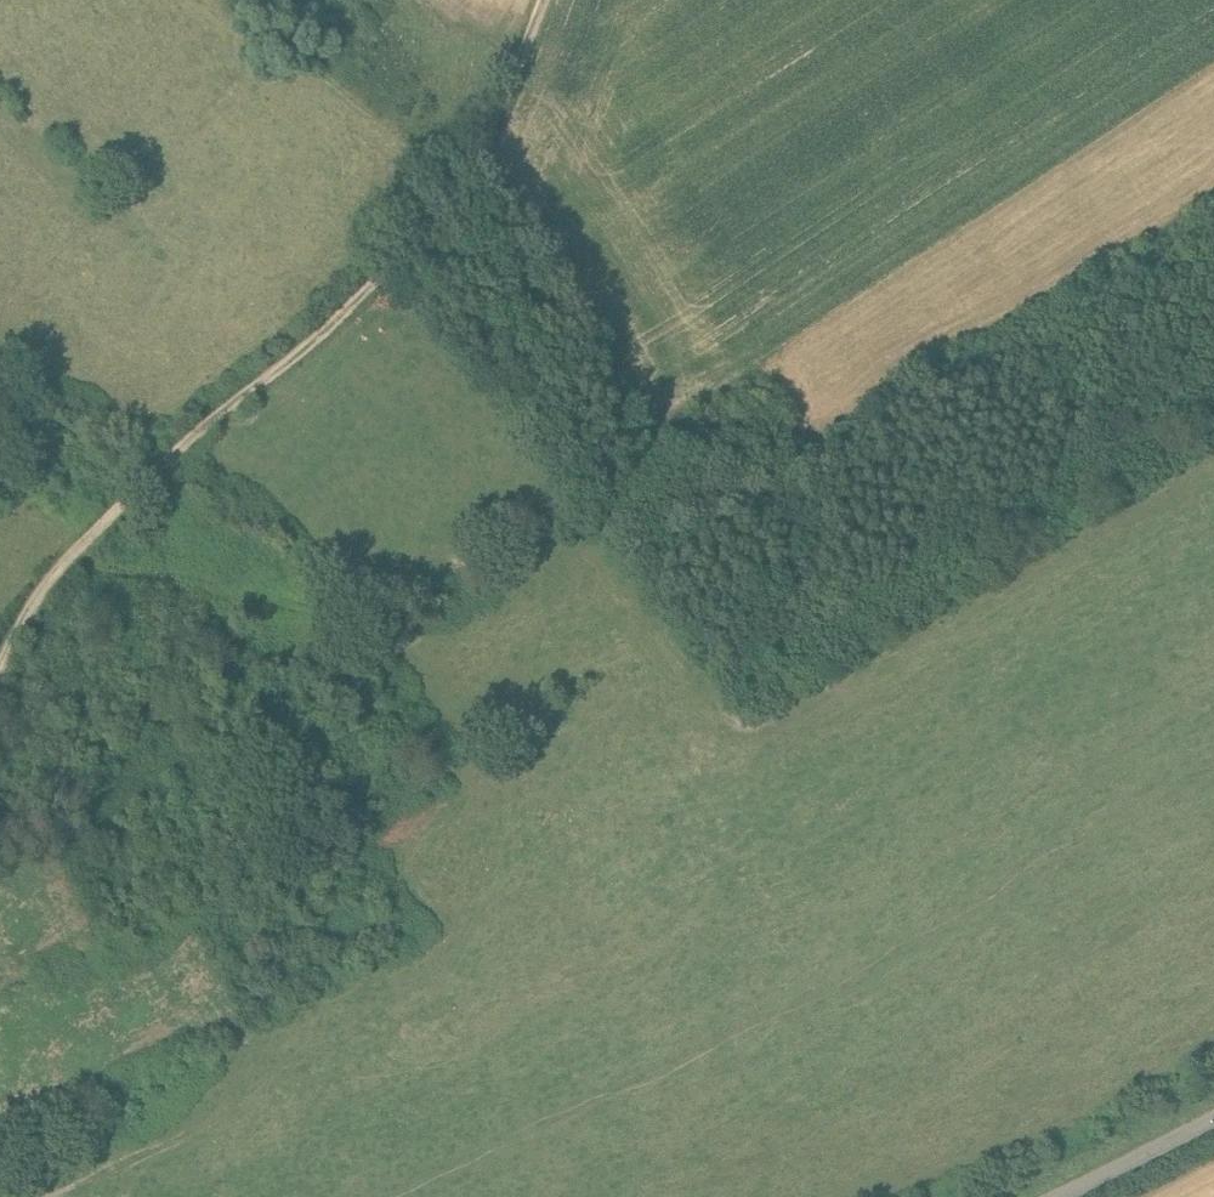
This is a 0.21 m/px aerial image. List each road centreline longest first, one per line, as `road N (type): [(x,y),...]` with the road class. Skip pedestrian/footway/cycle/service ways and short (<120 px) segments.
road 1 (track): [(0,668),(66,560),(201,429),(308,343),(402,247),(480,140),(544,0)]
road 2 (unclassified): [(1052,1196),(1213,1117)]

